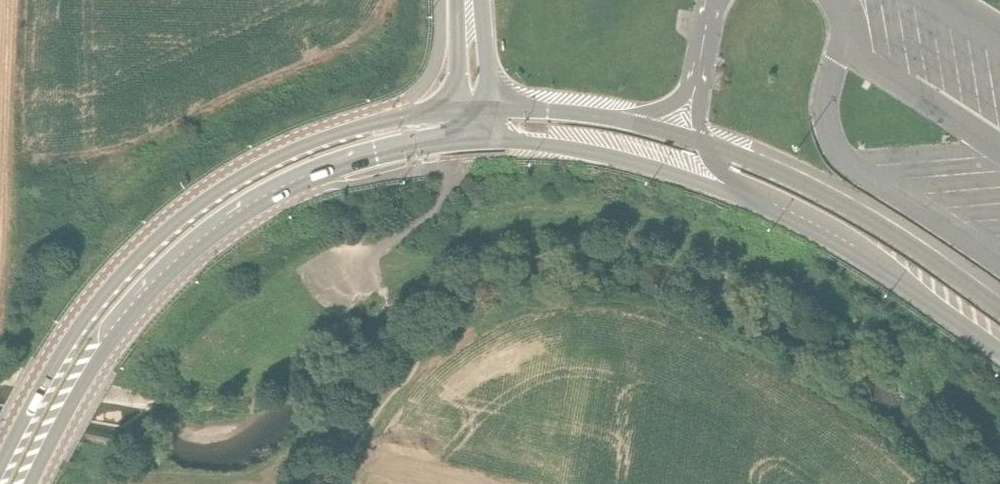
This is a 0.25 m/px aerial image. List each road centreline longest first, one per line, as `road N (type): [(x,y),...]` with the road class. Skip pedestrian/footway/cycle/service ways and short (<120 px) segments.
road 1 (secondary): [(459,108),(406,115),(284,155),(204,201),(88,310),(0,466)]
road 2 (secondary): [(30,483),(108,344),(148,293),(231,224),(343,169),(475,143)]
road 3 (motorway): [(475,143),(582,150),(724,191),(821,235),(999,355)]
road 4 (motorway): [(999,302),(884,225),(759,162),(626,120),(487,106)]
road 5 (track): [(417,345),(412,373),(334,483)]

